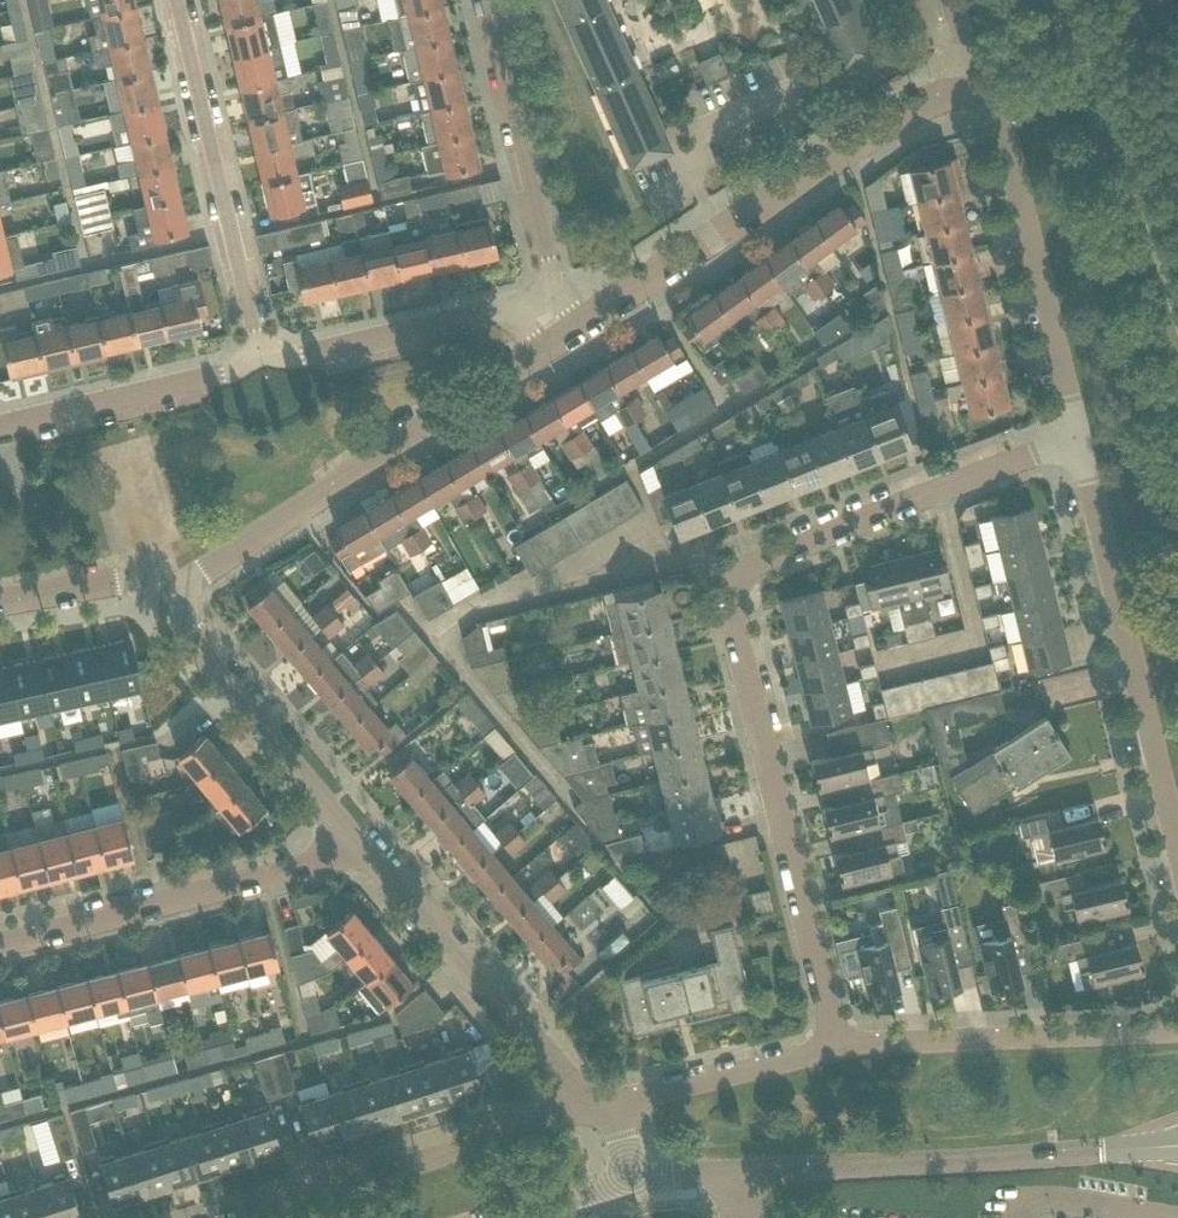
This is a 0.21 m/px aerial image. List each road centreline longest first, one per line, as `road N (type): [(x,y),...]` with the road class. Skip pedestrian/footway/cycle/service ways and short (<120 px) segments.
road 1 (residential): [(828,1049),(723,572),(1075,433)]
road 2 (residential): [(623,1183),(1177,1146)]
road 3 (residential): [(162,582),(568,319)]
road 4 (residential): [(568,319),(713,225),(972,82)]
road 5 (residential): [(1177,854),(1075,433)]
road 6 (residential): [(219,1217),(596,1102)]
road 7 (residential): [(0,933),(300,856),(360,818)]
road 8 (residential): [(596,1102),(360,818)]
road 9 (residential): [(1075,433),(1000,120),(972,82)]
road 10 (residential): [(181,0),(262,360)]
road 11 (residential): [(828,1049),(1177,1032)]
road 12 (tertiary): [(1177,330),(1065,0)]
road 13 (residential): [(360,818),(162,582)]
road 14 (residential): [(262,360),(553,290)]
road 15 (residential): [(553,290),(485,0)]
road 16 (residential): [(0,422),(262,360)]
road 17 (residential): [(596,1102),(828,1049)]
road 18 (residential): [(0,609),(162,582)]

